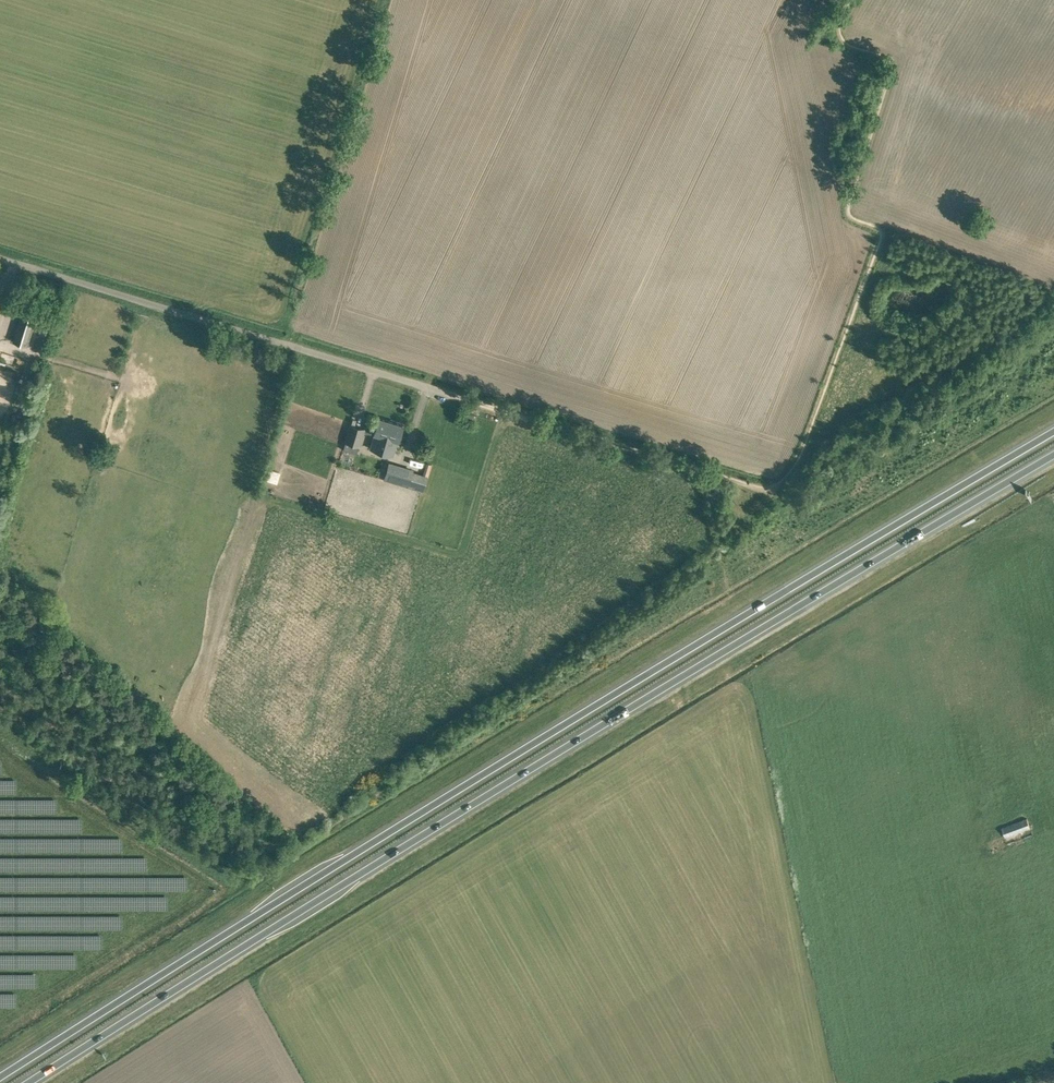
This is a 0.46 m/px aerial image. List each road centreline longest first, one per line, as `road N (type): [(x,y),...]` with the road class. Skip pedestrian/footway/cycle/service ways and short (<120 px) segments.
road 1 (trunk): [(1053,433),(650,672),(0,1077)]
road 2 (trunk): [(26,1082),(1053,454)]
road 3 (unclassified): [(461,397),(0,258)]
road 4 (track): [(774,493),(461,397)]

